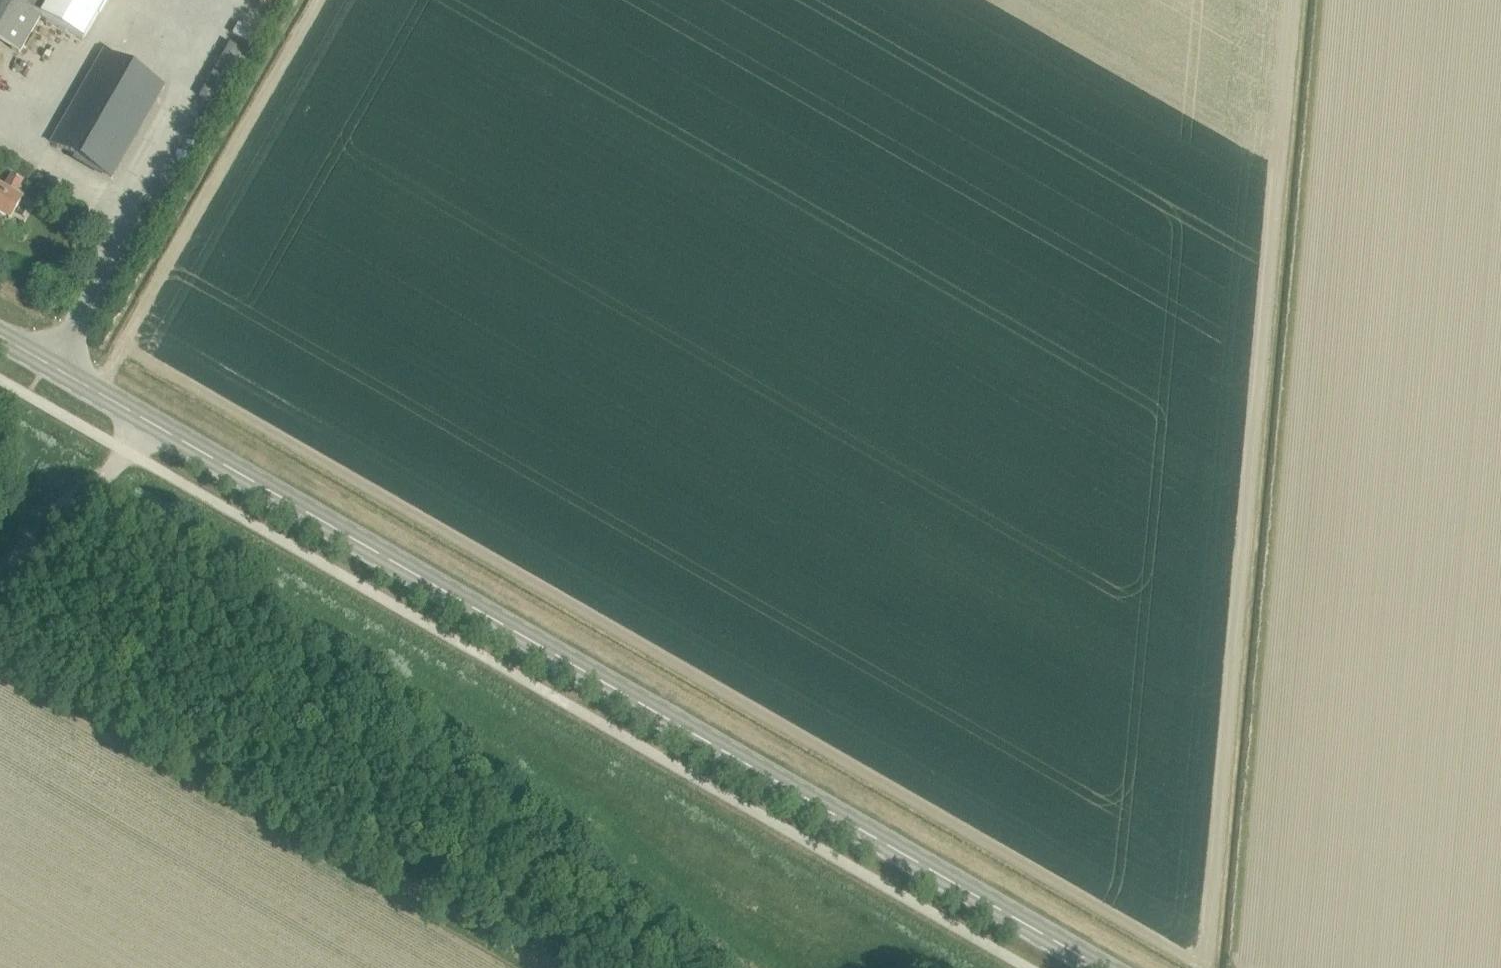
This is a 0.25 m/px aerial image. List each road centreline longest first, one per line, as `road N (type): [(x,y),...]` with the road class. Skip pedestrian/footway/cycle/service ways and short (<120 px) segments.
road 1 (primary): [(1104,967),(0,336)]
road 2 (track): [(105,475),(54,511),(0,582)]

